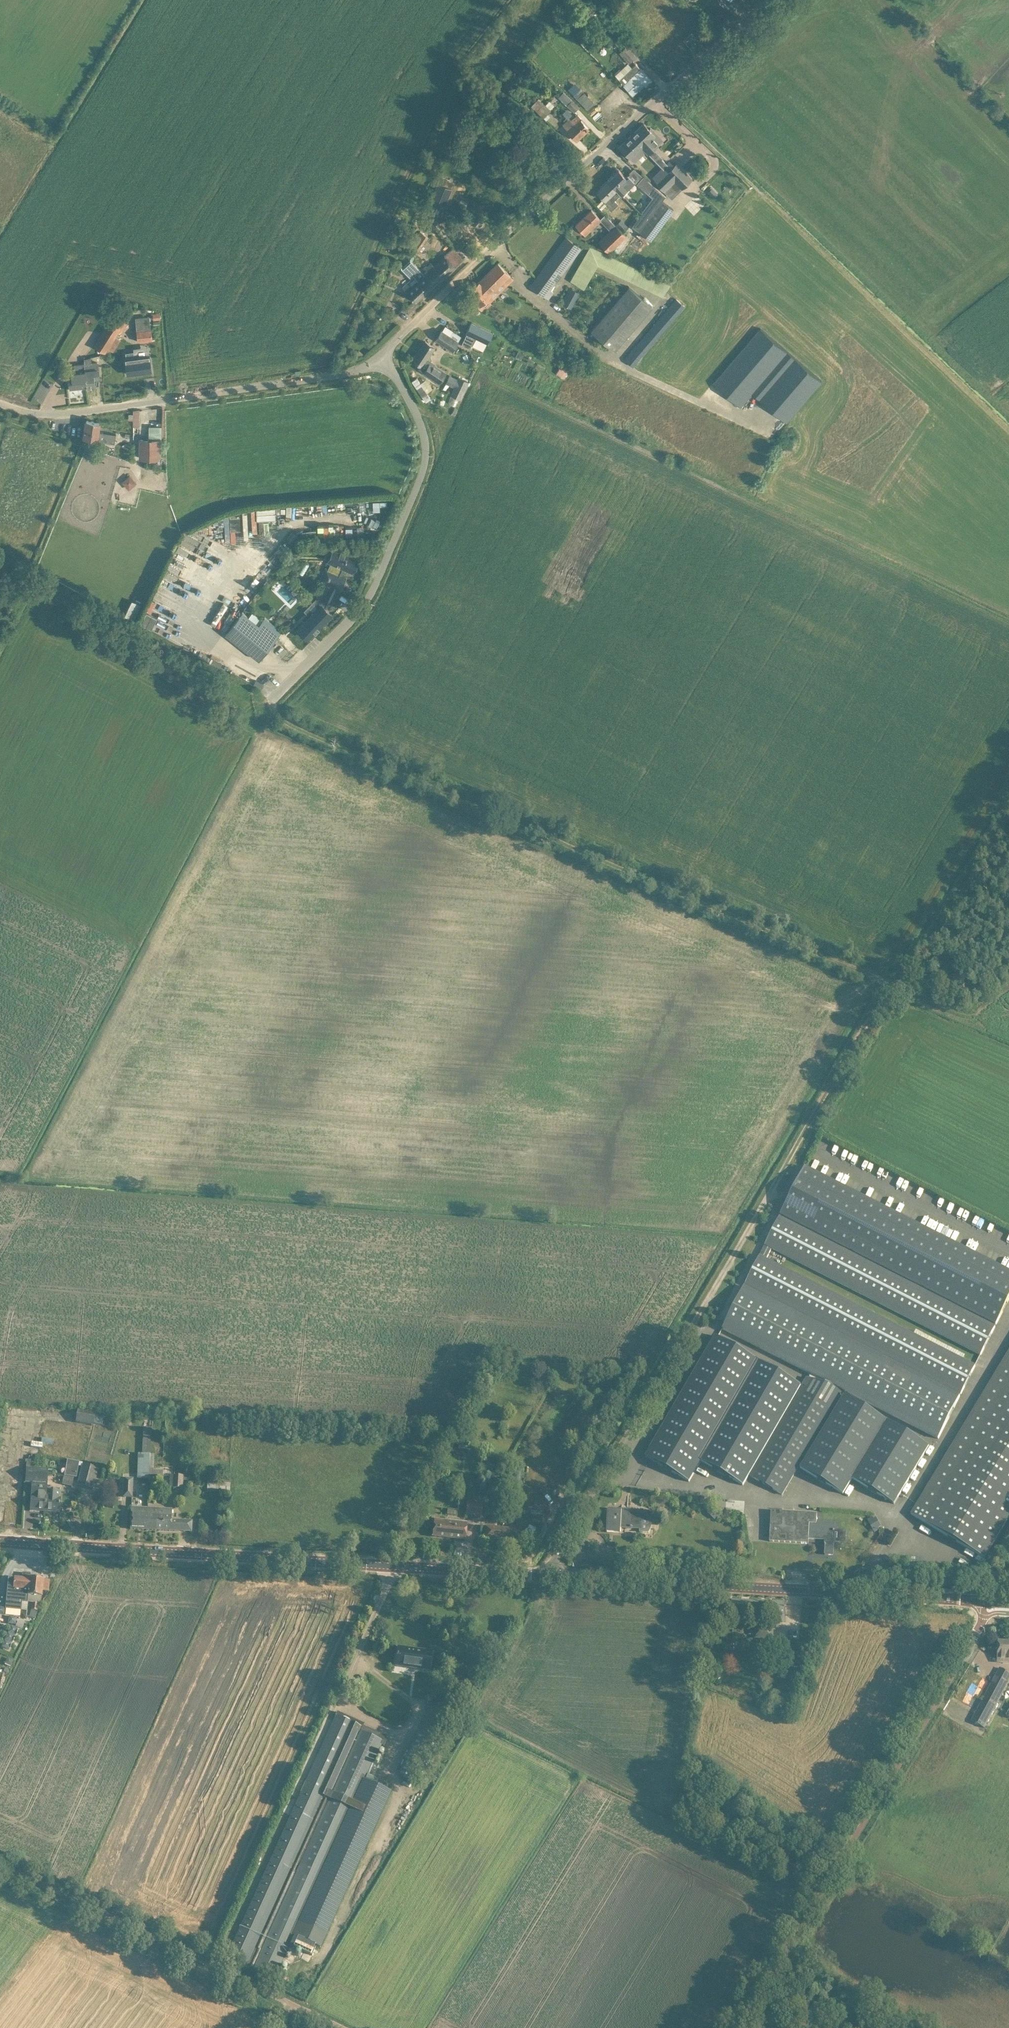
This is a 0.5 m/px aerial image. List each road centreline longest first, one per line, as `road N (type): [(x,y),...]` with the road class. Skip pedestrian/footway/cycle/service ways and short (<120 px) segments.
road 1 (track): [(892,980),(287,724),(274,698),(71,598)]
road 2 (secondary): [(550,1576),(0,1541)]
road 3 (unclassified): [(380,357),(514,224),(769,0)]
road 4 (secondary): [(1008,1602),(550,1576)]
road 5 (track): [(892,980),(691,1328)]
road 6 (unclassified): [(274,698),(368,598),(420,479),(422,426),(380,357)]
road 7 (unclassified): [(380,357),(349,372),(46,413),(0,403)]
road 8 (unclassified): [(550,1576),(654,1390)]
road 9 (track): [(1008,812),(892,980)]

